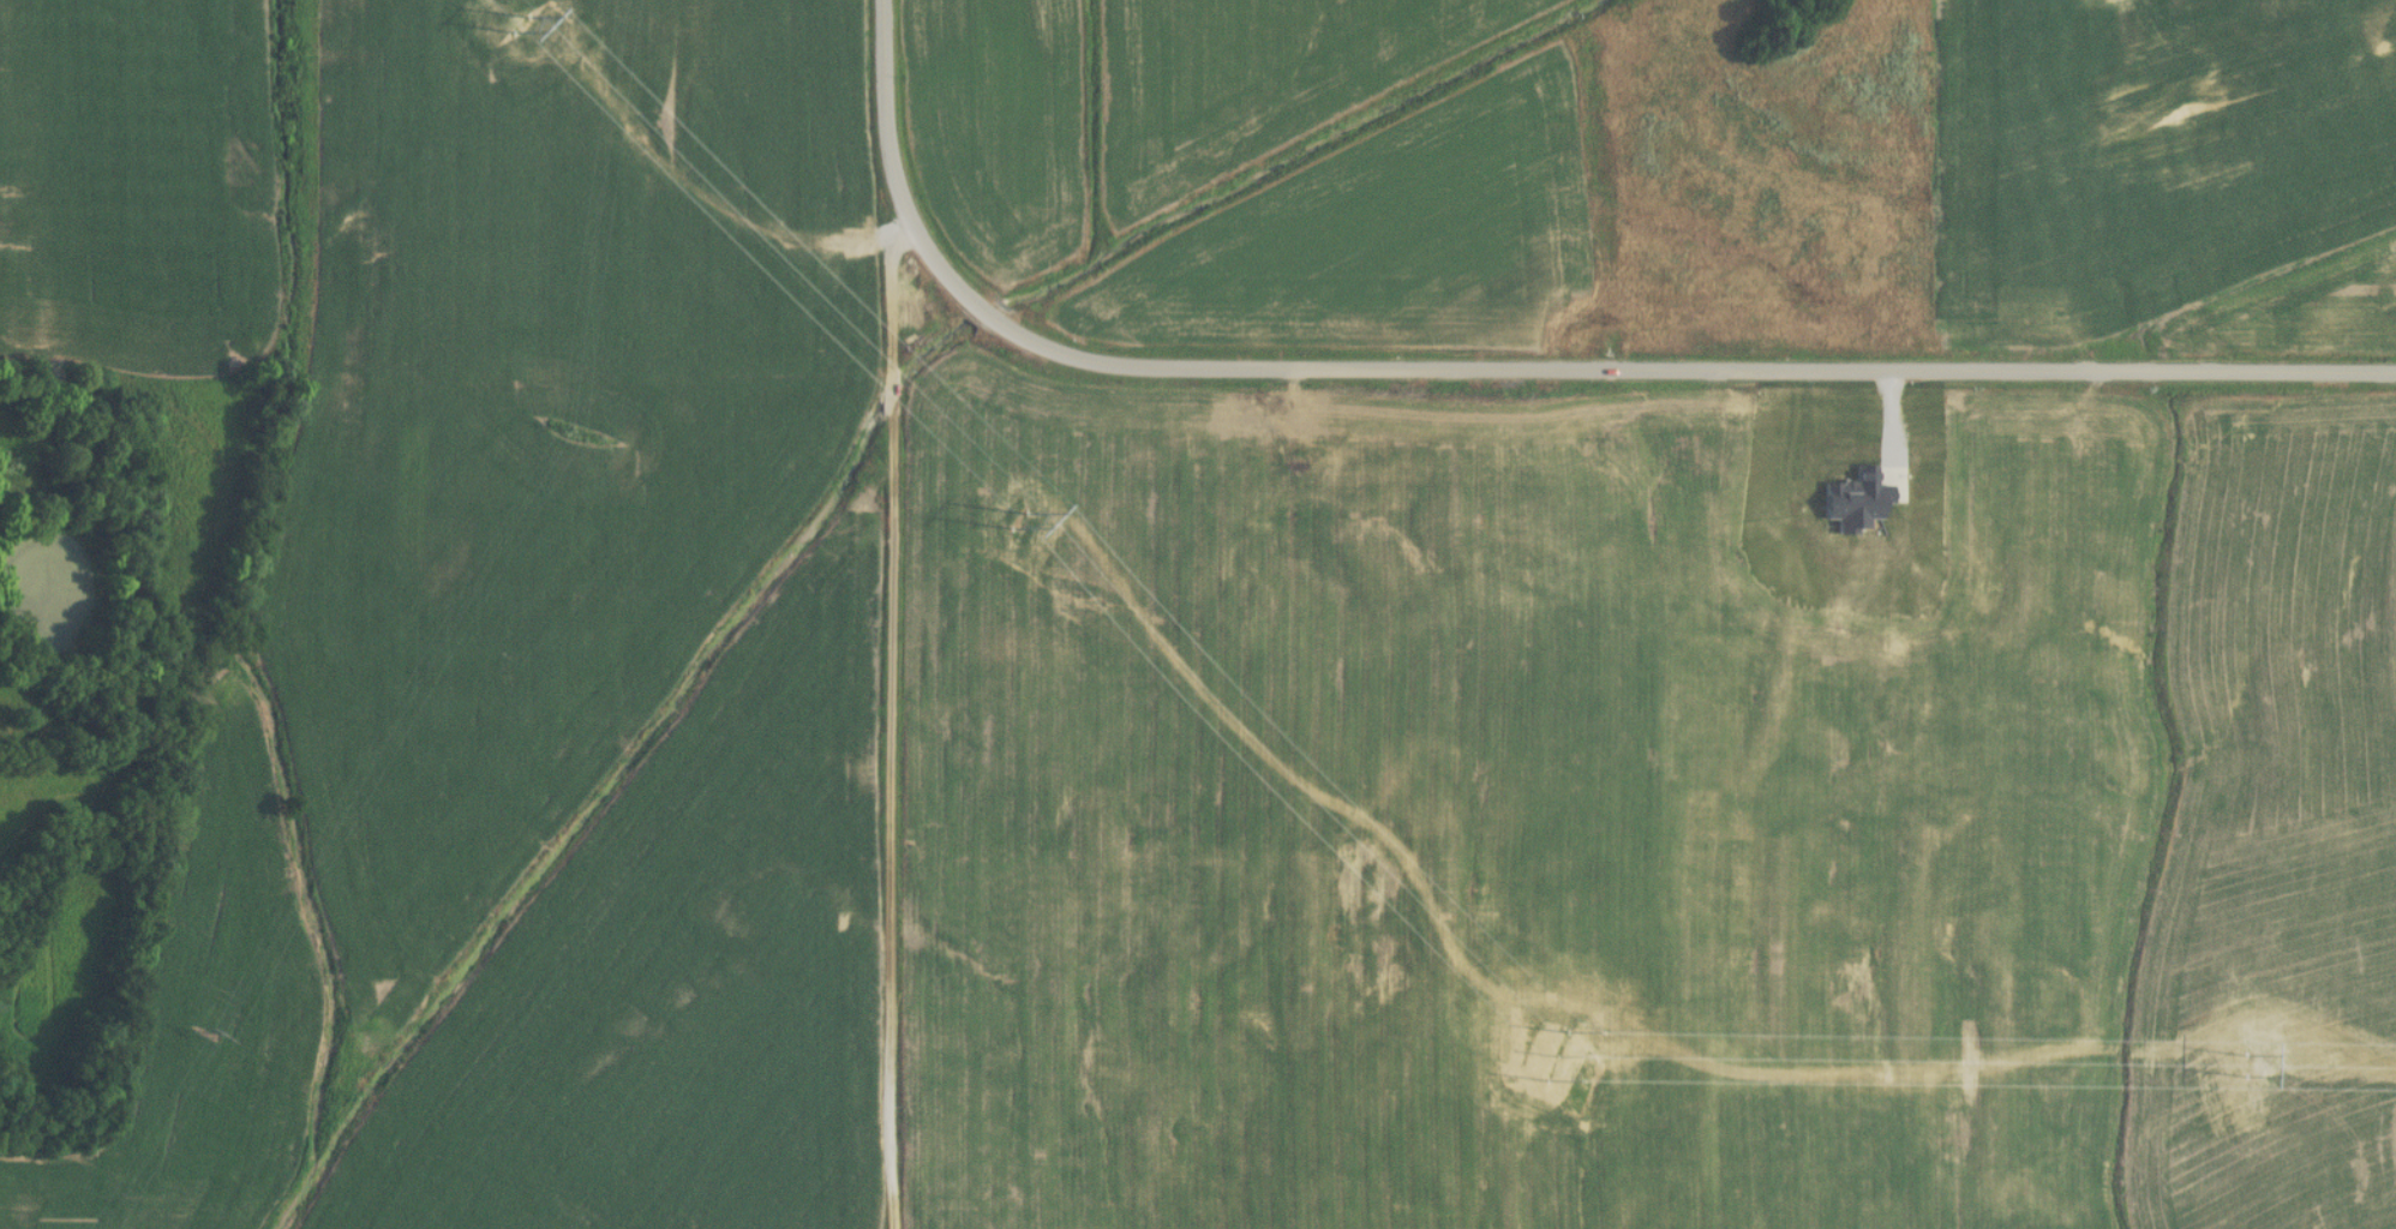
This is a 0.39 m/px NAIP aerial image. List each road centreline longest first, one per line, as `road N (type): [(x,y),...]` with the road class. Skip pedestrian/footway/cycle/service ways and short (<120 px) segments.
road 1 (residential): [(885,0),(891,154),(916,230),(980,308),(1067,355),(1208,368),(2395,375)]
road 2 (residential): [(889,464),(915,346),(944,270)]

